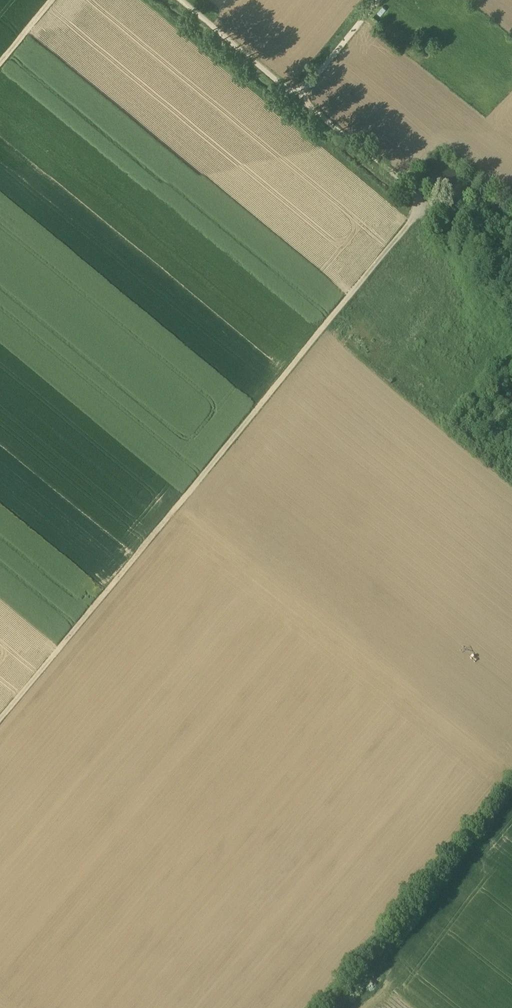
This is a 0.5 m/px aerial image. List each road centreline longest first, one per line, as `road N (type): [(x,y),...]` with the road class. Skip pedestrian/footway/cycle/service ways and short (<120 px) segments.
road 1 (track): [(294,93),(414,193),(413,213),(0,712)]
road 2 (track): [(182,0),(294,93)]
road 3 (track): [(375,0),(294,93)]

